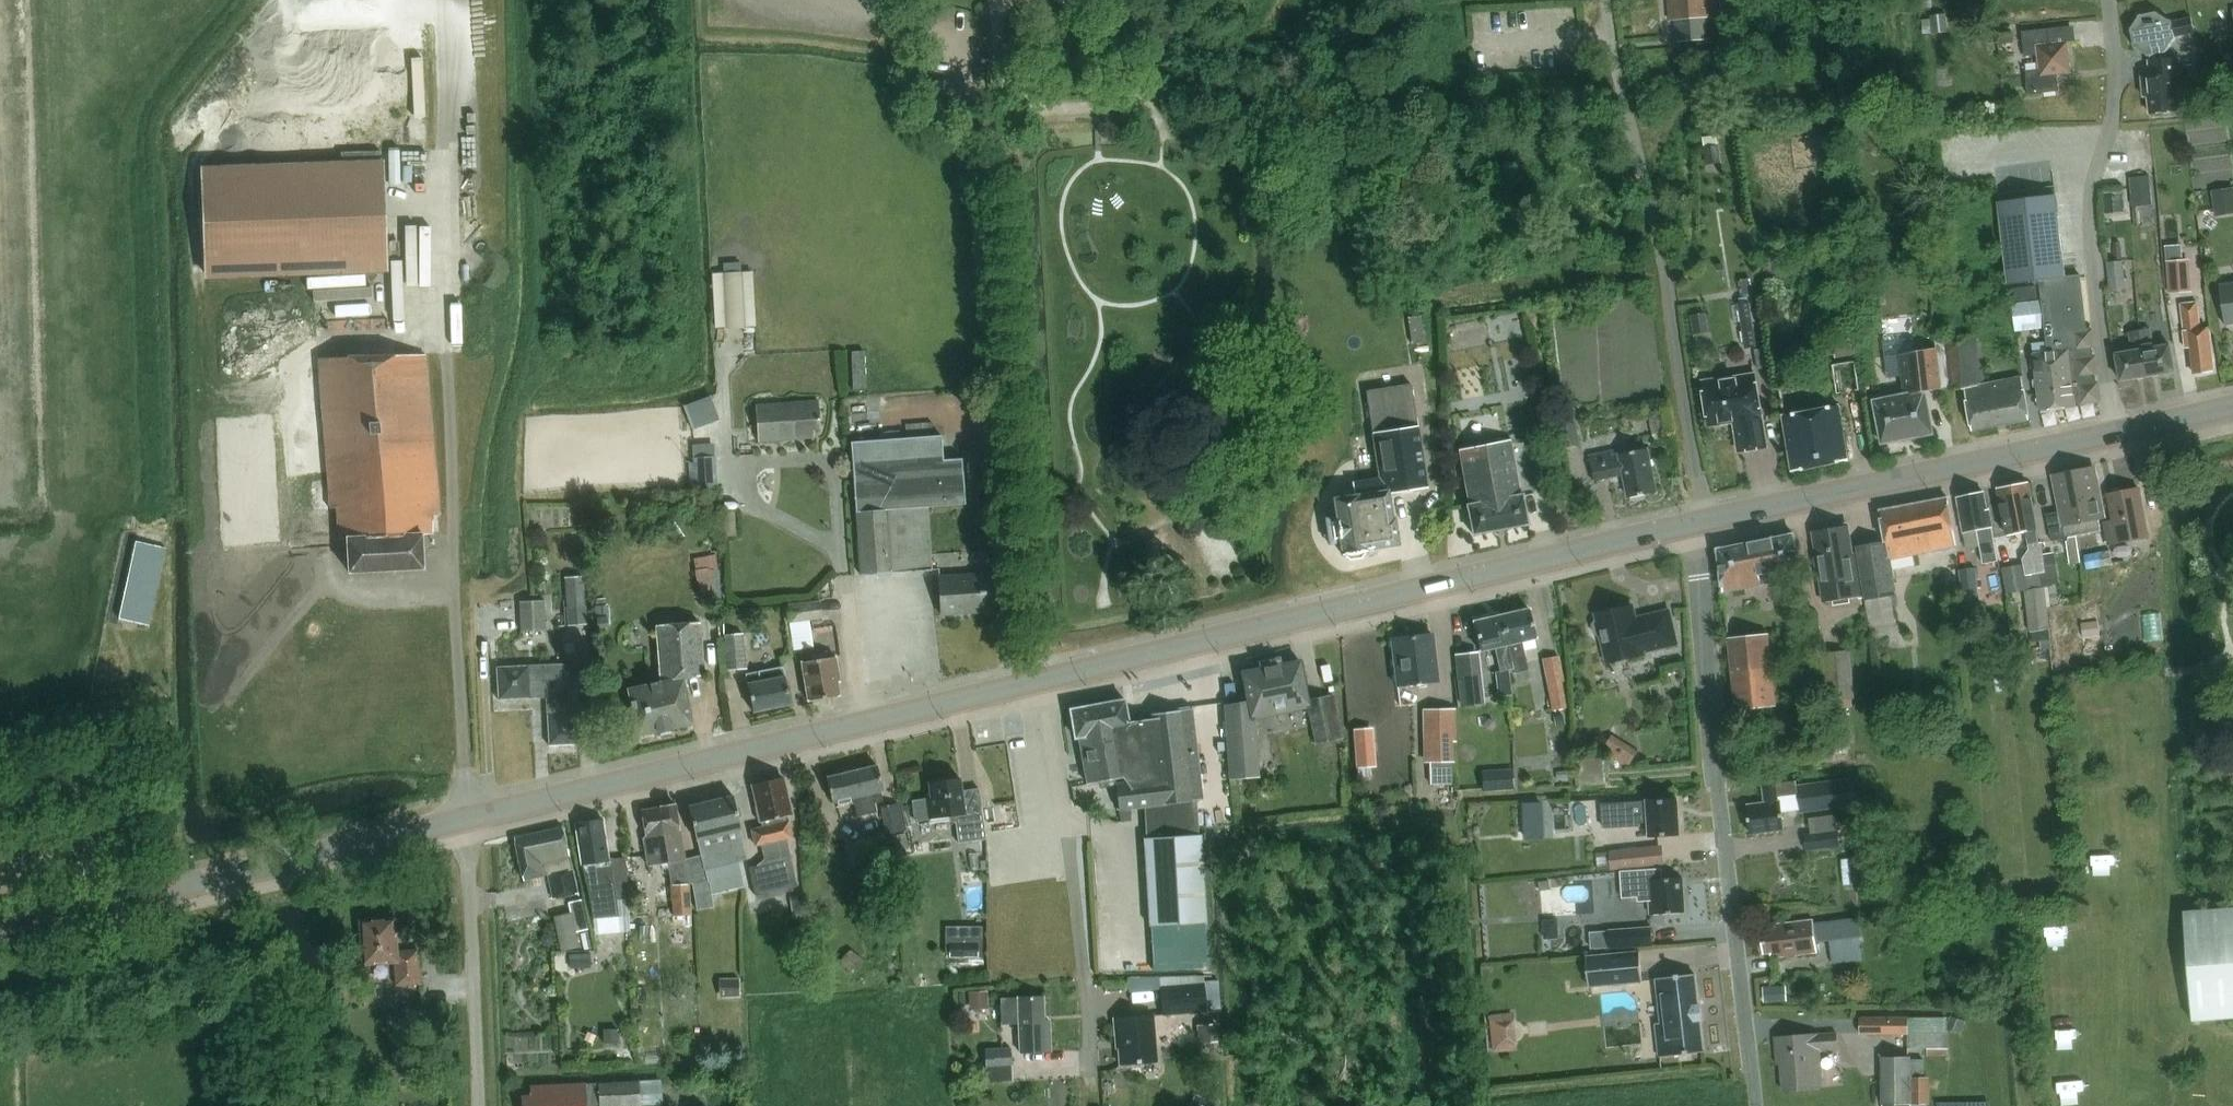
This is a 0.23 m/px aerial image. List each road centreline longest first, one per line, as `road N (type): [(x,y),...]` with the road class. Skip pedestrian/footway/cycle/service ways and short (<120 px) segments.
road 1 (secondary): [(1048,679),(1699,522)]
road 2 (secondary): [(467,816),(1048,679)]
road 3 (residential): [(1699,522),(1714,769),(1755,1105)]
road 4 (secondary): [(1699,522),(2232,402)]
road 5 (secondary): [(0,927),(467,816)]
road 6 (residential): [(1048,679),(1092,1064)]
road 7 (unclassified): [(478,1105),(467,816)]

